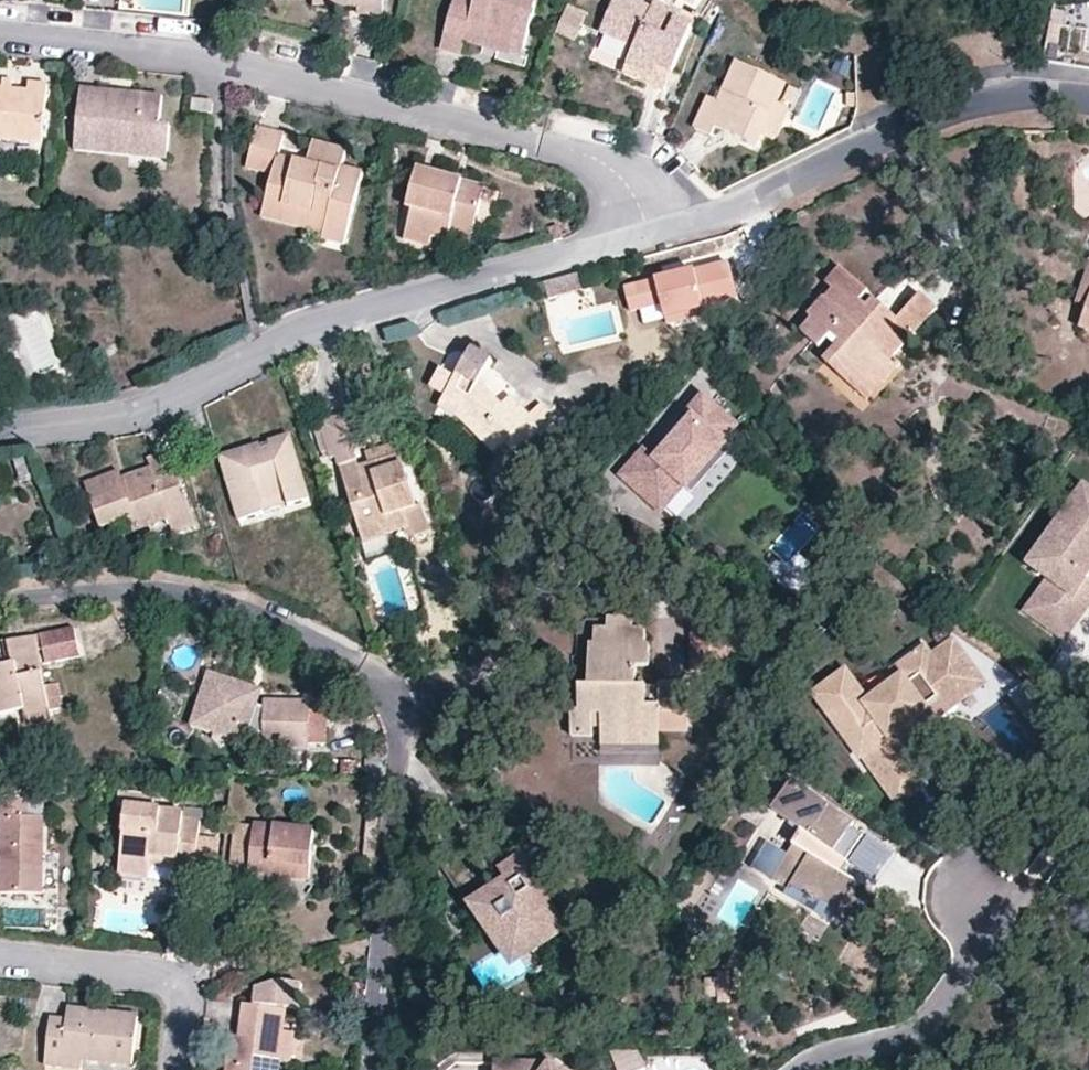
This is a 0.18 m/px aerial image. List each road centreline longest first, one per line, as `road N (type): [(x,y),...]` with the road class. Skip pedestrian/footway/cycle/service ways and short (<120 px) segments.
road 1 (residential): [(378,1069),(403,738),(381,689),(293,636),(199,602),(119,592),(0,602)]
road 2 (residential): [(0,34),(240,61),(586,155),(616,174),(641,236)]
road 3 (residential): [(0,437),(136,418),(314,329),(641,236)]
road 4 (residential): [(641,236),(729,204),(953,93),(996,82),(1088,94)]
road 5 (residential): [(982,900),(986,942),(945,1016),(912,1042),(811,1069)]
road 6 (residential): [(0,959),(171,983),(185,1017),(178,1069)]

